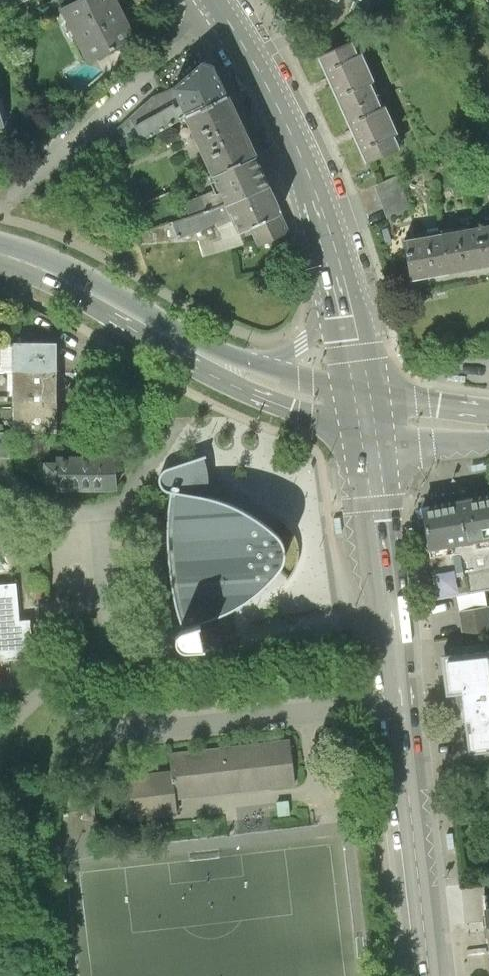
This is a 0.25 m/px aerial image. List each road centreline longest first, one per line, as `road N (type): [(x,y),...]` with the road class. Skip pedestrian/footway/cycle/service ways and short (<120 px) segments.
road 1 (primary): [(430,975),(365,413)]
road 2 (primary): [(340,275),(280,111),(215,0)]
road 3 (residential): [(99,512),(108,634),(0,731)]
road 4 (primary): [(0,254),(221,364)]
road 5 (primary): [(340,275),(330,320),(302,344),(268,361),(221,364)]
road 6 (primary): [(221,364),(365,413)]
road 7 (primary): [(365,413),(340,275)]
road 8 (primary): [(365,413),(488,429)]

